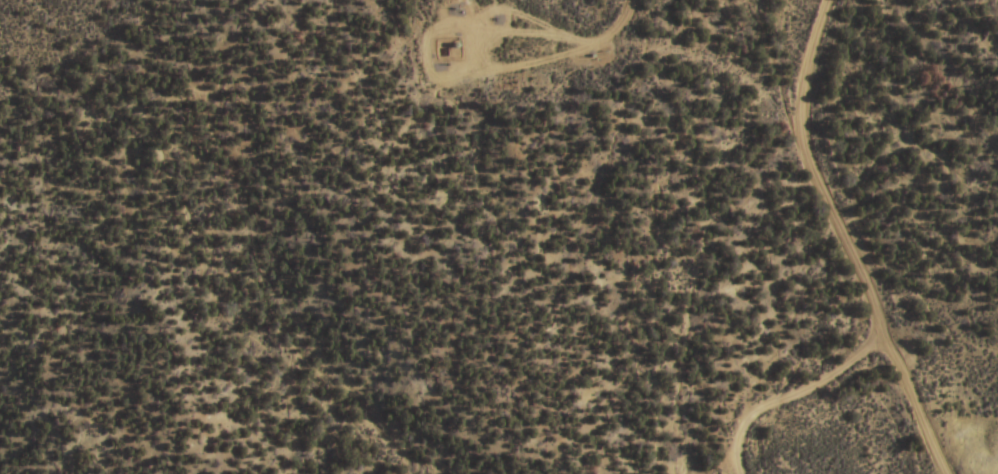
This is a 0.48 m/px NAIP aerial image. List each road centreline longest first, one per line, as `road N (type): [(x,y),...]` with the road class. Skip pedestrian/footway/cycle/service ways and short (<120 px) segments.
road 1 (residential): [(958,473),(810,123),(831,0)]

